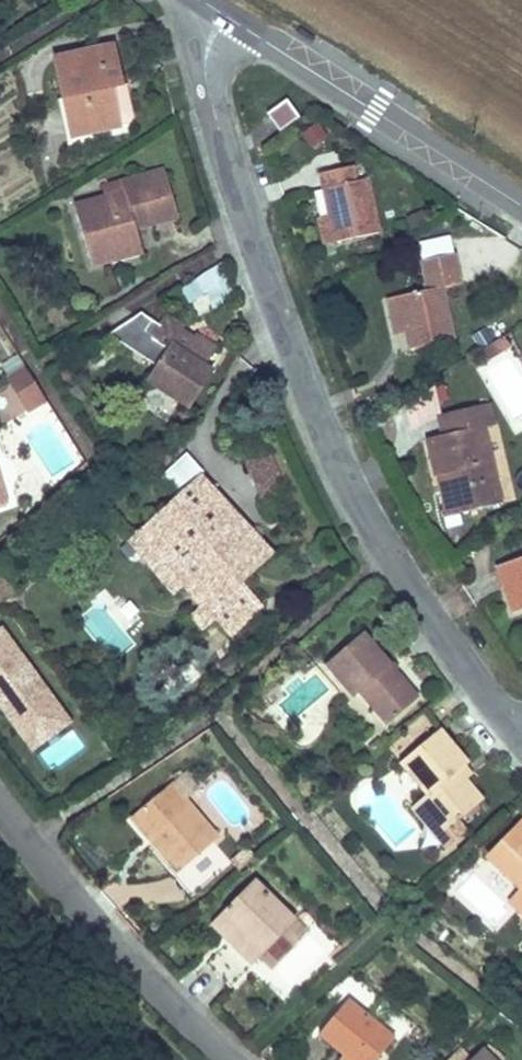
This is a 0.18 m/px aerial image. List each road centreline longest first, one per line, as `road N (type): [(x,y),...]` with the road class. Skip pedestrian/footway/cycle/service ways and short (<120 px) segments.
road 1 (residential): [(222,15),(206,76),(315,410),(390,555),(521,738)]
road 2 (tertiary): [(521,207),(222,15)]
road 3 (residential): [(228,1059),(178,1016),(0,800)]

